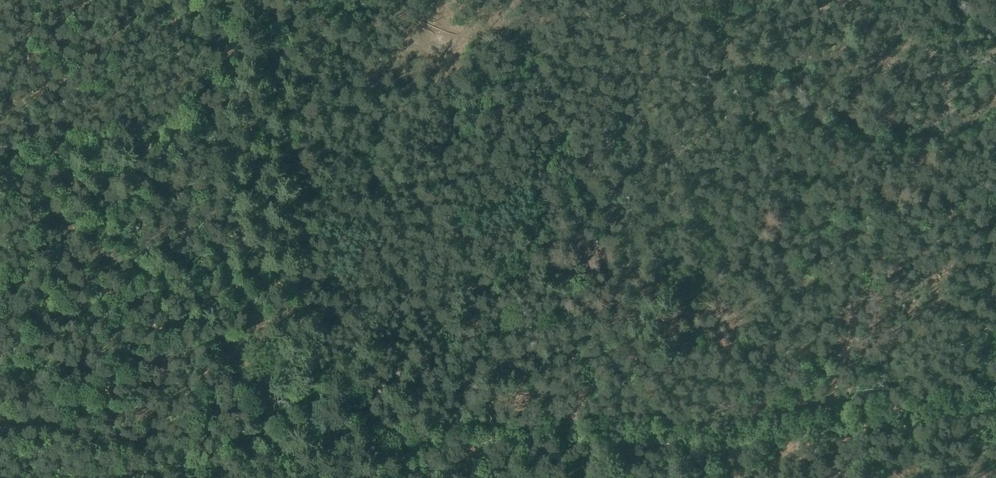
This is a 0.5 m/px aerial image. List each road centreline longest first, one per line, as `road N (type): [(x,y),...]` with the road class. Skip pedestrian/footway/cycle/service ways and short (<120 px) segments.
road 1 (track): [(995,423),(824,434),(557,436),(384,451)]
road 2 (track): [(211,477),(188,458),(76,426),(0,426)]

